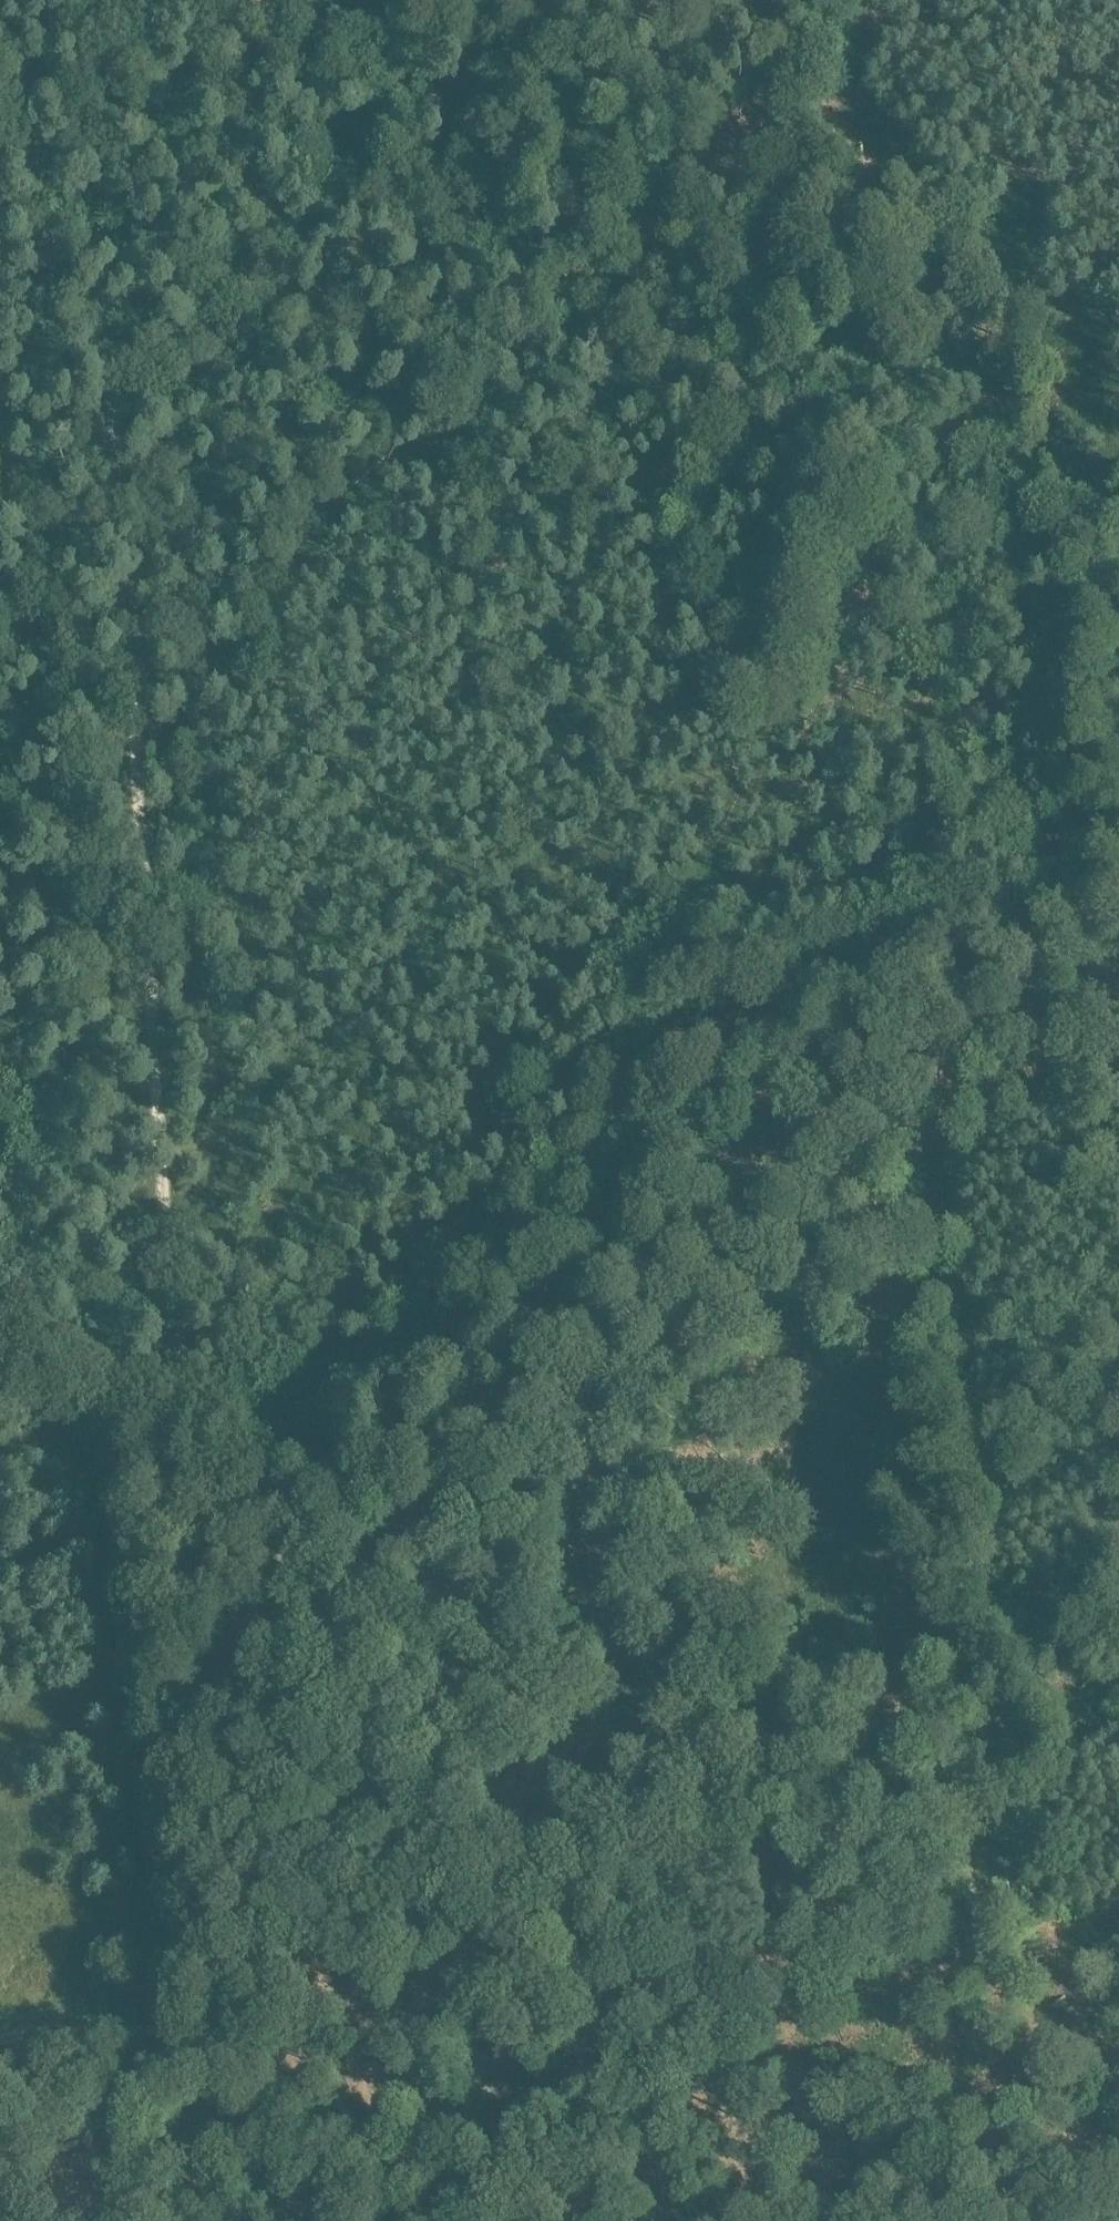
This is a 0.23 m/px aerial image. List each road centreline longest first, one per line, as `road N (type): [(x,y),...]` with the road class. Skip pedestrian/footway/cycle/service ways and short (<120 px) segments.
road 1 (track): [(393,2220),(202,1811),(90,0)]
road 2 (track): [(0,2044),(27,2037),(309,2042),(407,2034),(514,2007),(627,1937),(796,1775),(1082,1629),(1118,1601)]

